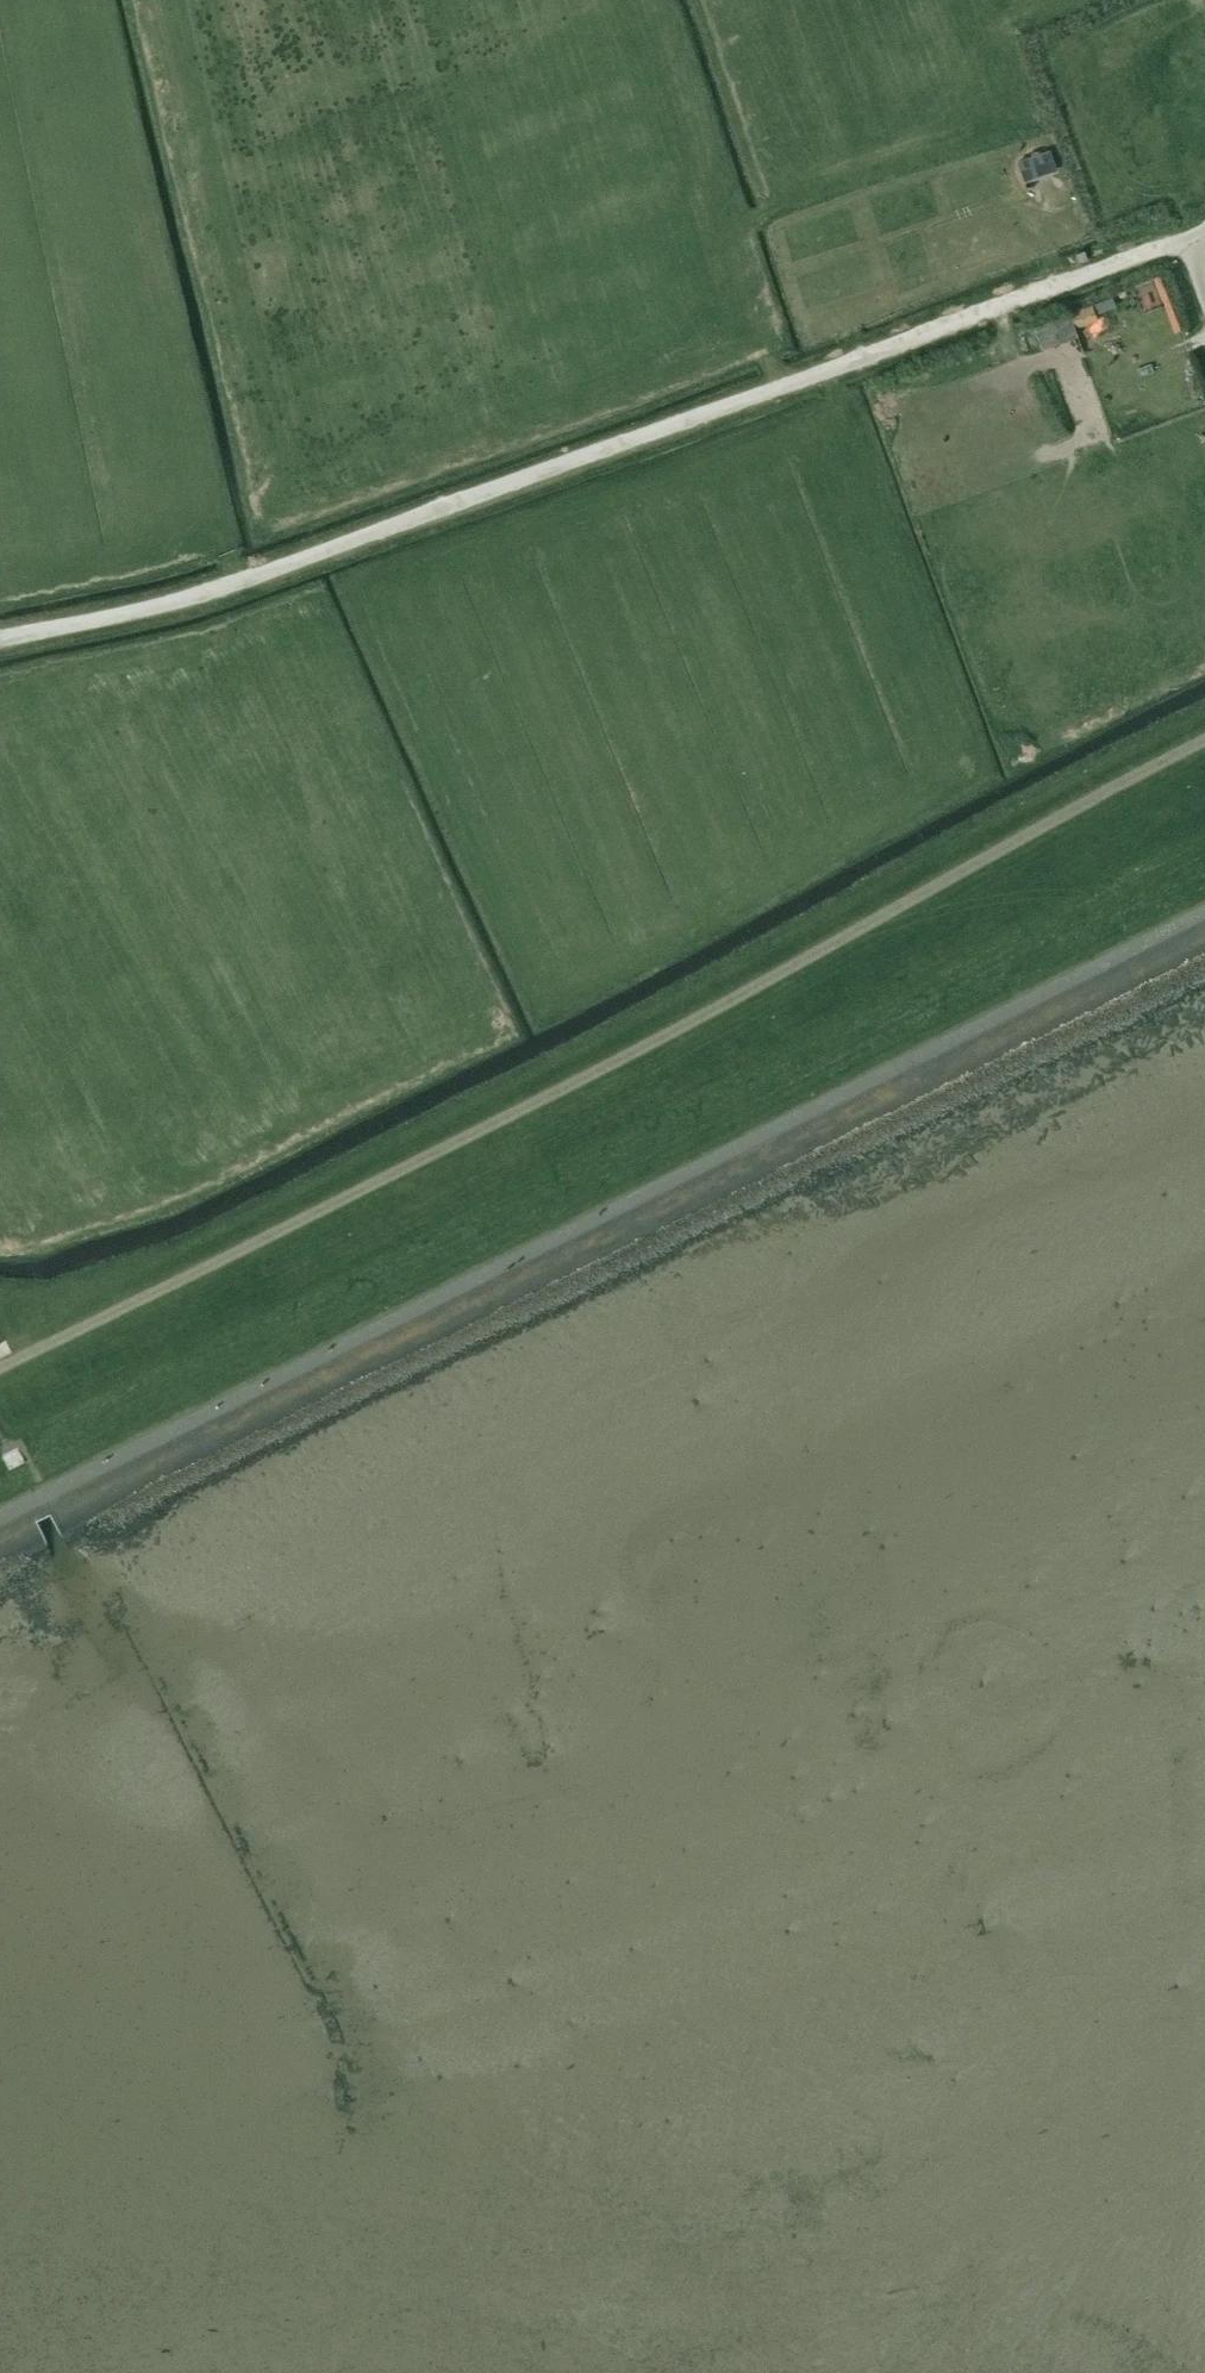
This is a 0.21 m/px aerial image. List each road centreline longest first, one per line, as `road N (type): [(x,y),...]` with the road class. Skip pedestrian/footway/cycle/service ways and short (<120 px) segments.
road 1 (track): [(1190,237),(245,579),(0,637)]

